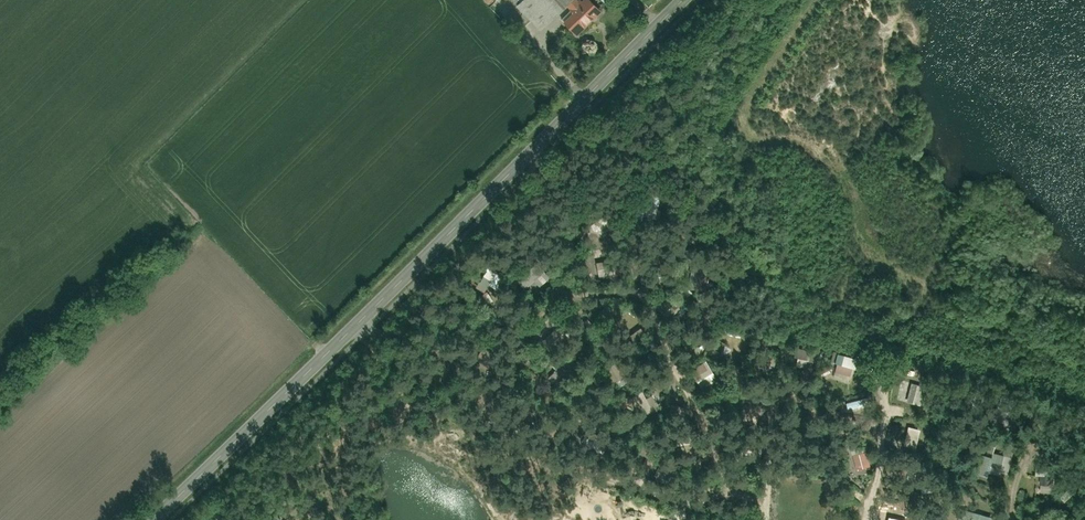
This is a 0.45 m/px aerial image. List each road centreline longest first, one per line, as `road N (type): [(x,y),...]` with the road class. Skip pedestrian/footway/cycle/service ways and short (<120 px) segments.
road 1 (tertiary): [(155,519),(674,0)]
road 2 (track): [(768,519),(749,495),(726,486),(673,496),(511,454),(315,360)]

